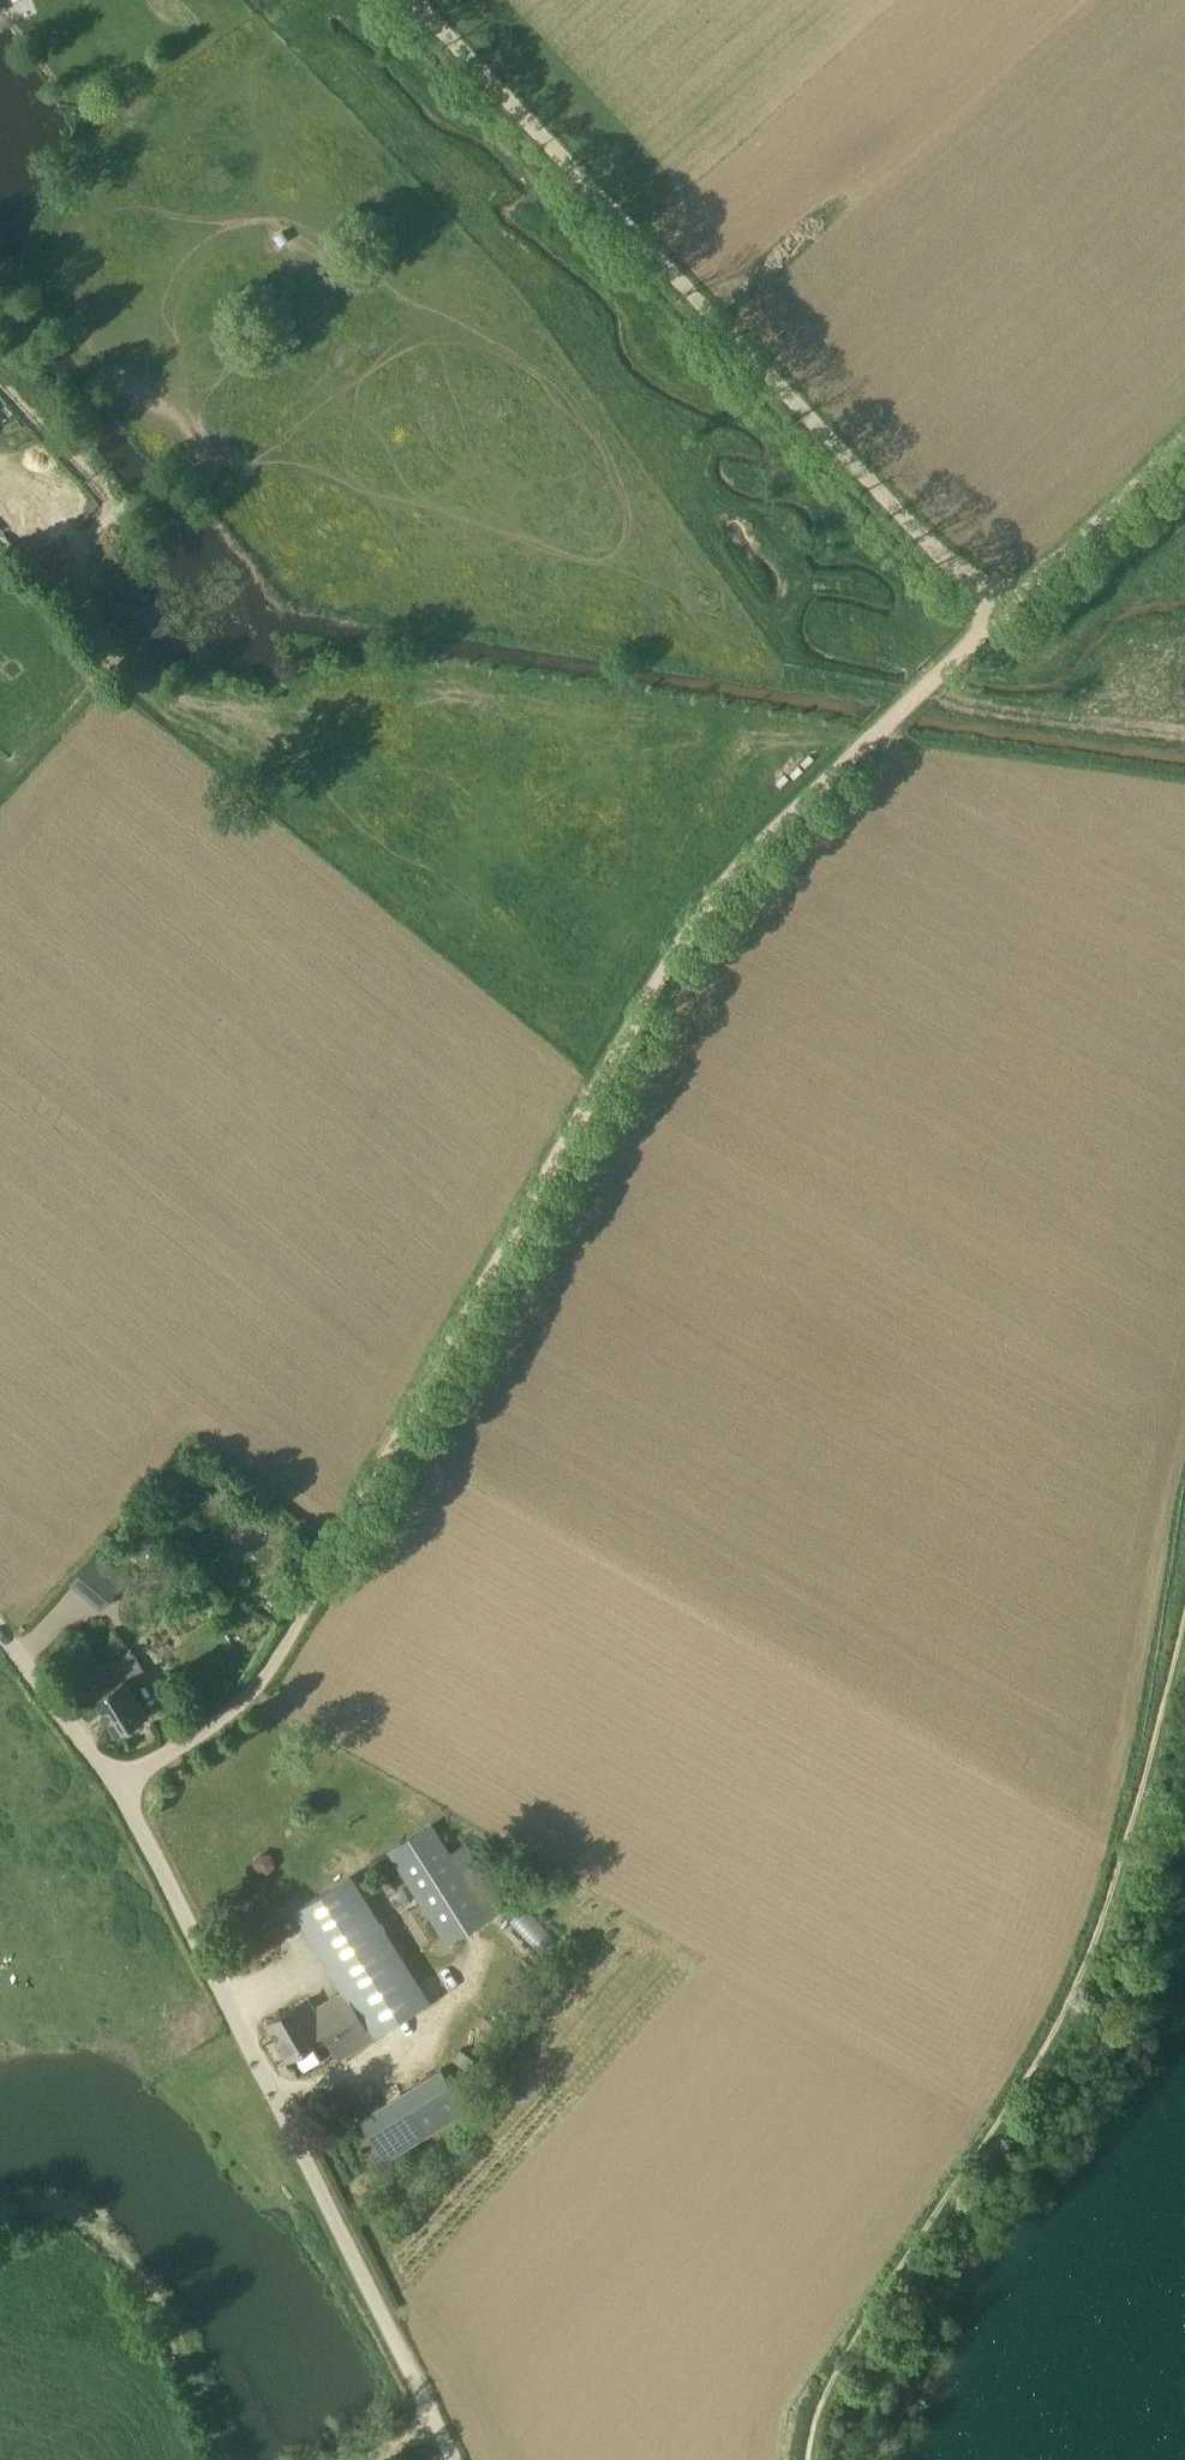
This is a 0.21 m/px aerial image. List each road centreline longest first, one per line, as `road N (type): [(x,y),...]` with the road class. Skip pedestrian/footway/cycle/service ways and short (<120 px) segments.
road 1 (unclassified): [(113,1784),(185,1749),(251,1677),(709,900),(771,829),(999,613)]
road 2 (unclassified): [(999,613),(410,0)]
road 3 (unclassified): [(454,2459),(153,1848),(113,1784)]
road 4 (unclassified): [(999,613),(1184,438)]
road 5 (unclassified): [(113,1784),(0,1629)]

